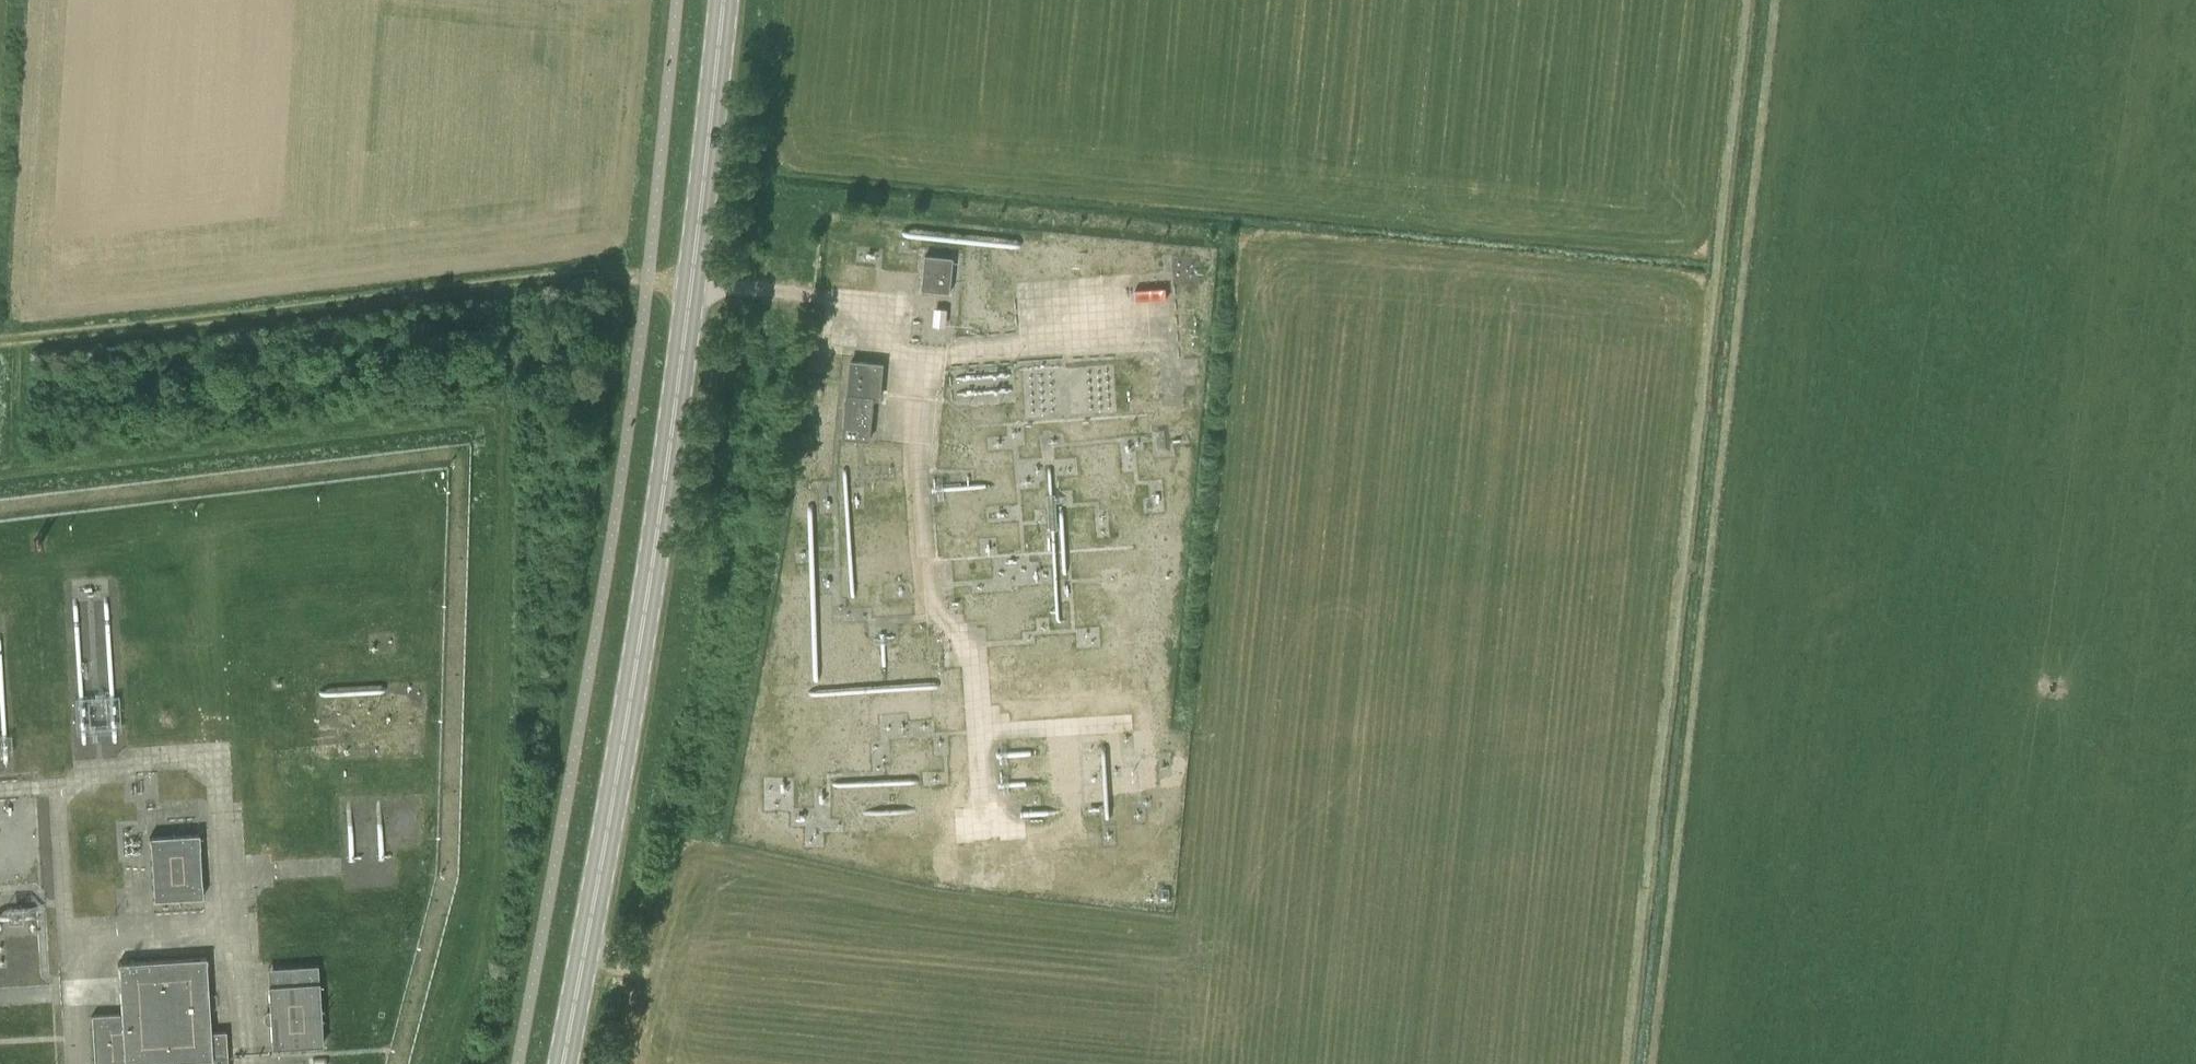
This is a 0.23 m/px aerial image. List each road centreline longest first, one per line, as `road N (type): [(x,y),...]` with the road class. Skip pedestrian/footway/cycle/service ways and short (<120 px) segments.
road 1 (primary): [(563,1063),(648,625),(727,0)]

